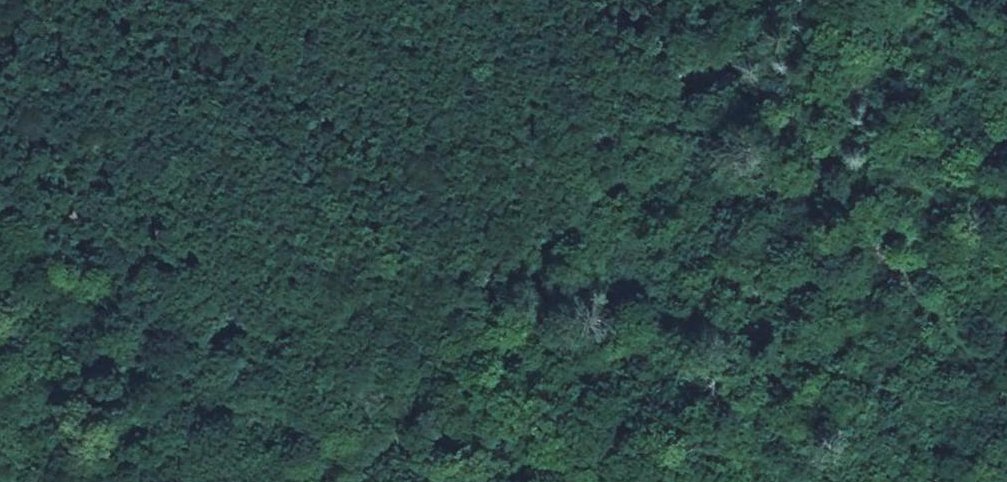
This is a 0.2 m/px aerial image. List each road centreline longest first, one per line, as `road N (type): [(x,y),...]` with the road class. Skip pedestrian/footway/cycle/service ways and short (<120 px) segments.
road 1 (track): [(796,0),(340,481)]

